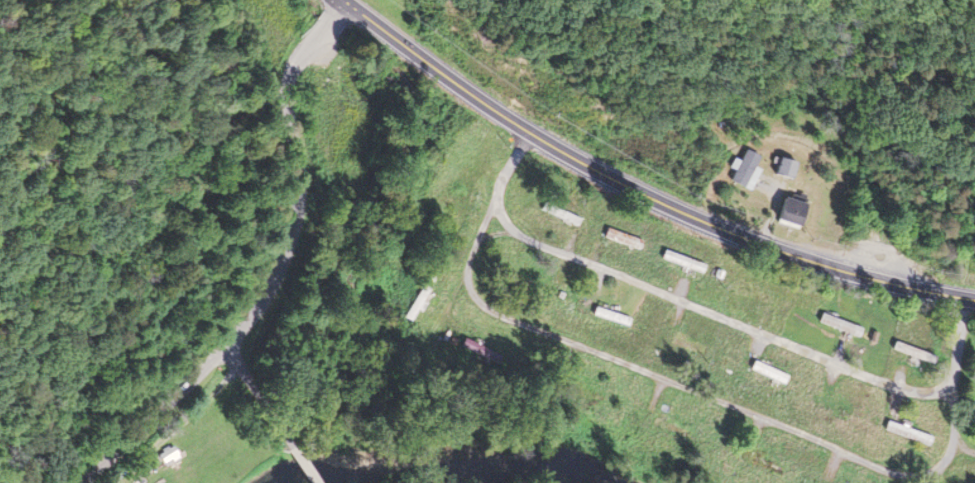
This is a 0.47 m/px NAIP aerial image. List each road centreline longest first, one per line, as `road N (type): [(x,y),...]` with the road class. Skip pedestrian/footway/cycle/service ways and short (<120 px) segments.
road 1 (secondary): [(345,0),(456,87),(619,182),(773,247),(974,300)]
road 2 (residential): [(234,350),(296,212),(303,152),(286,83),(346,1)]
road 3 (residential): [(103,482),(185,416),(234,350)]

